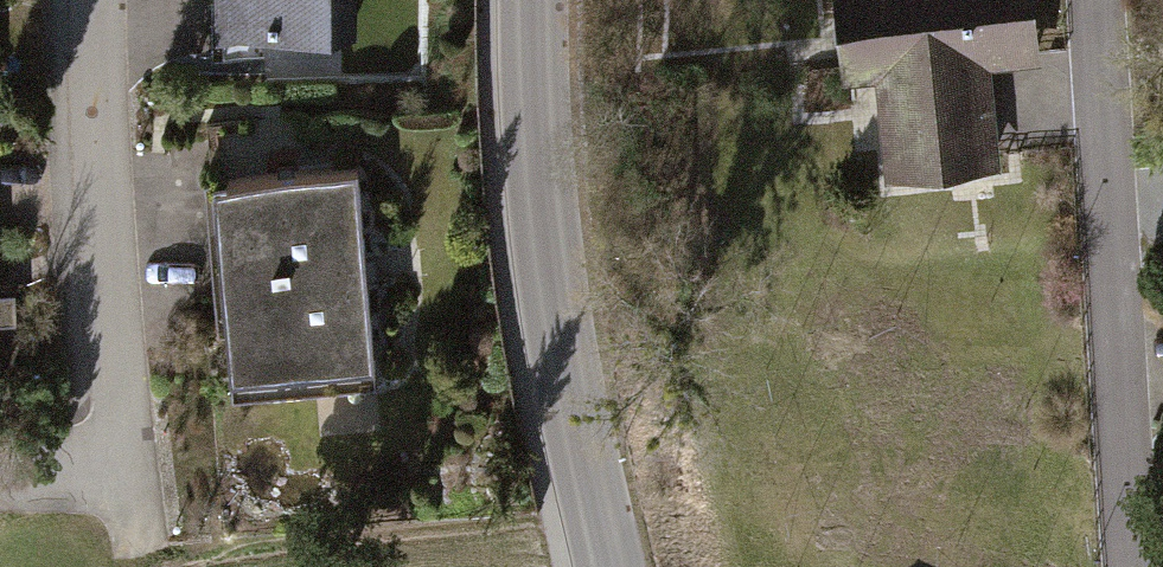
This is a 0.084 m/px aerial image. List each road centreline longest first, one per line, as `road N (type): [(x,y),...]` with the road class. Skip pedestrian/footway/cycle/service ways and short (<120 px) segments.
road 1 (tertiary): [(608,566),(542,225),(522,0)]
road 2 (residential): [(1099,0),(1119,566)]
road 3 (residential): [(97,0),(125,472)]

